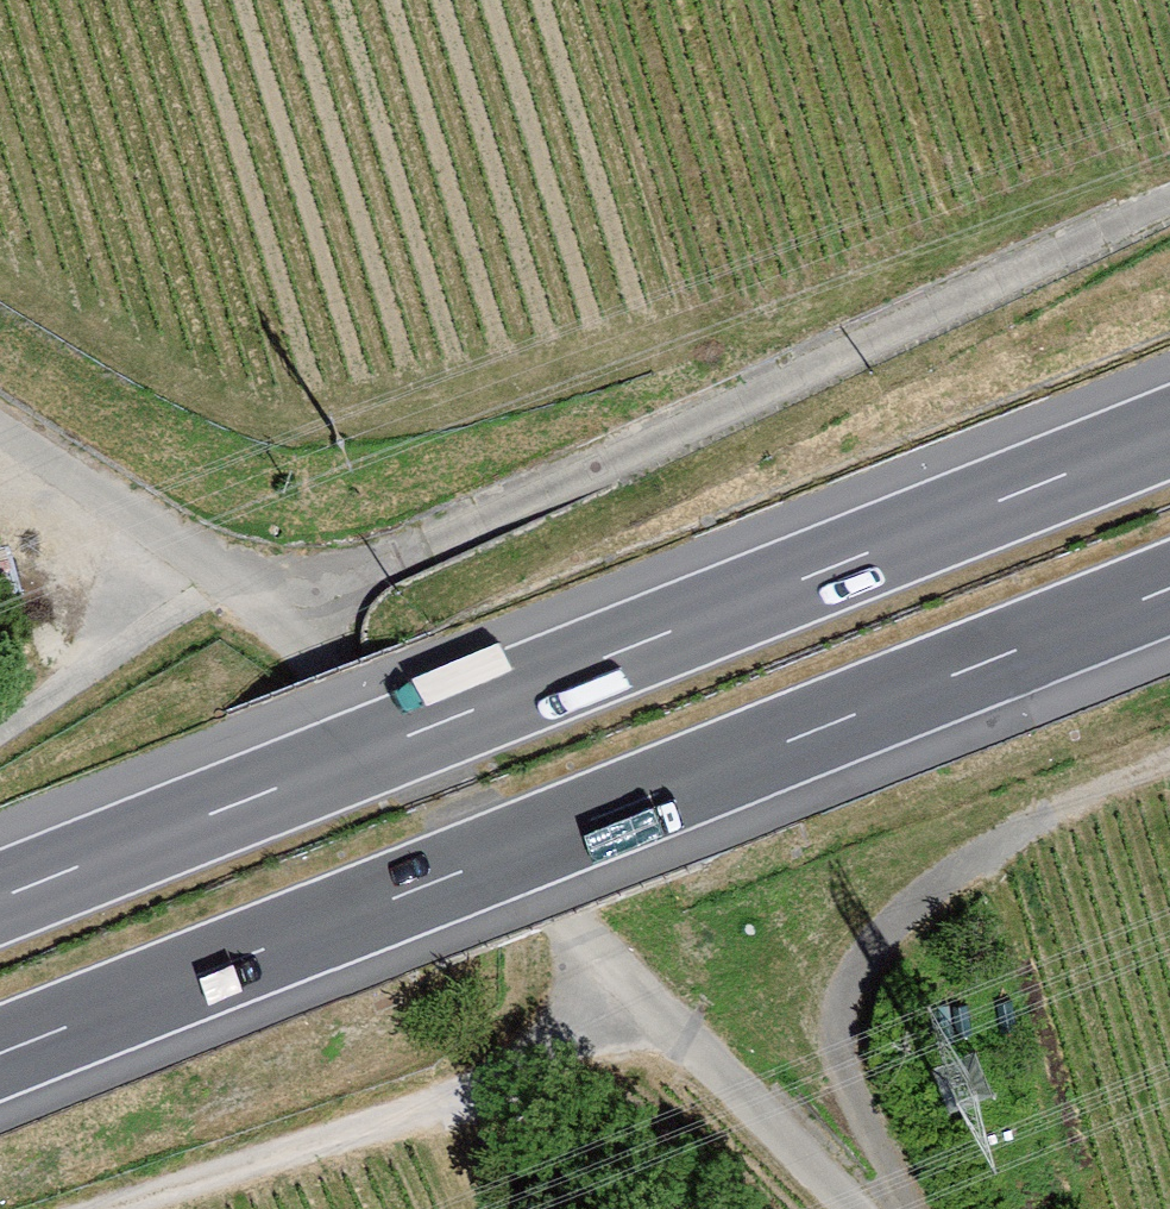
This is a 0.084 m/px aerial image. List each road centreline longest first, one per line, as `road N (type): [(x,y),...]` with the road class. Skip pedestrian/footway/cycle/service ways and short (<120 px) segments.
road 1 (motorway): [(0,1053),(1169,587)]
road 2 (motorway): [(1169,432),(0,897)]
road 3 (track): [(0,428),(277,610),(858,1208)]
road 4 (track): [(1169,194),(668,440),(277,610)]
road 5 (track): [(643,993),(470,1091),(112,1208)]
road 6 (track): [(0,729),(231,579)]

